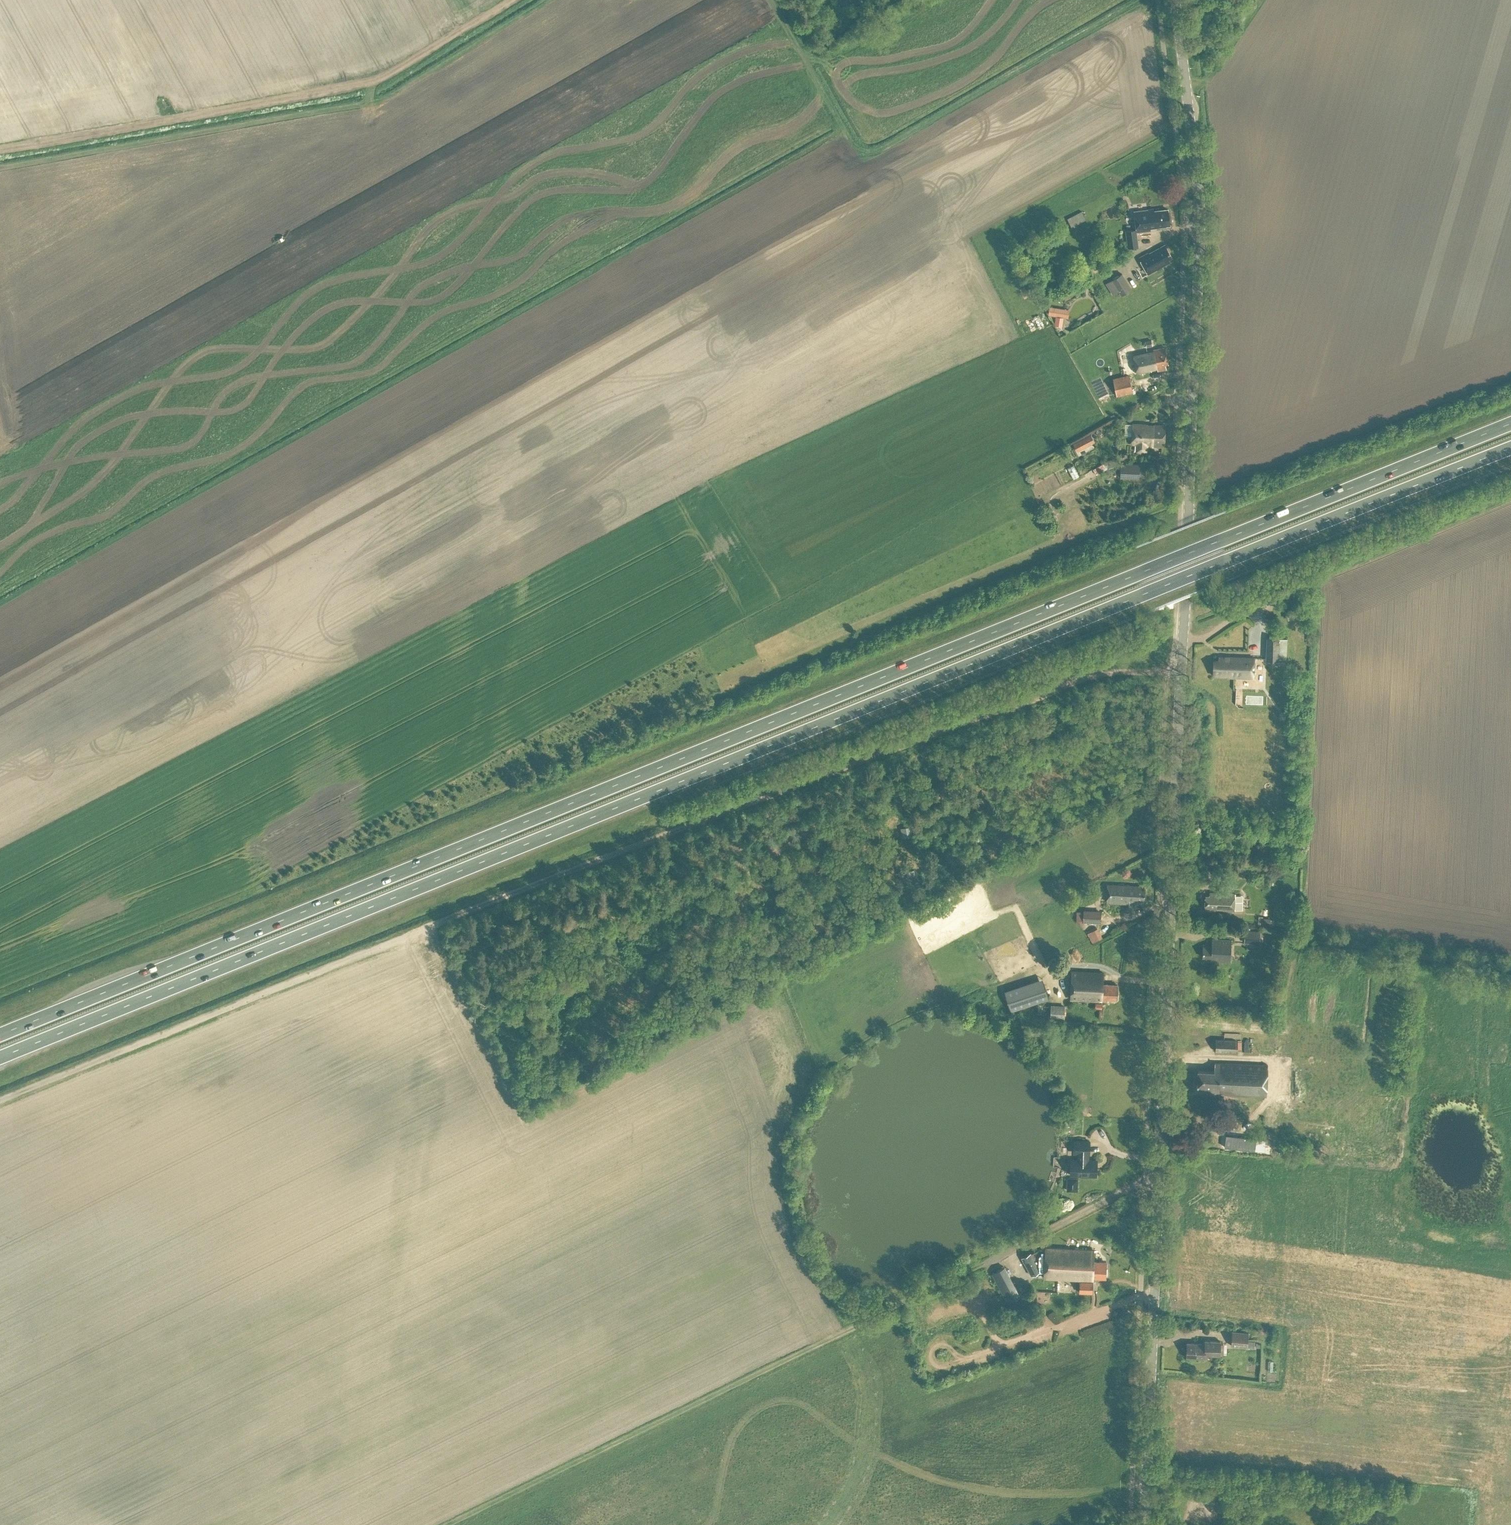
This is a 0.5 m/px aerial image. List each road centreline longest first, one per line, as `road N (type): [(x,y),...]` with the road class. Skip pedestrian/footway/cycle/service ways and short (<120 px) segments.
road 1 (trunk): [(1510,423),(0,1033)]
road 2 (trunk): [(0,1057),(1510,448)]
road 3 (tertiary): [(1145,1524),(1200,227),(1175,0)]
road 4 (track): [(1182,673),(1118,672),(1065,683),(514,889),(0,1100)]
road 5 (track): [(1159,1175),(443,1524)]
road 6 (track): [(708,1524),(732,1439),(744,1420),(779,1400),(811,1408),(879,1456),(982,1489),(1083,1492),(1147,1478)]
road 7 (track): [(511,0),(371,83),(0,148)]
road 8 (track): [(826,1524),(863,1461),(870,1417),(869,1380),(845,1327)]

